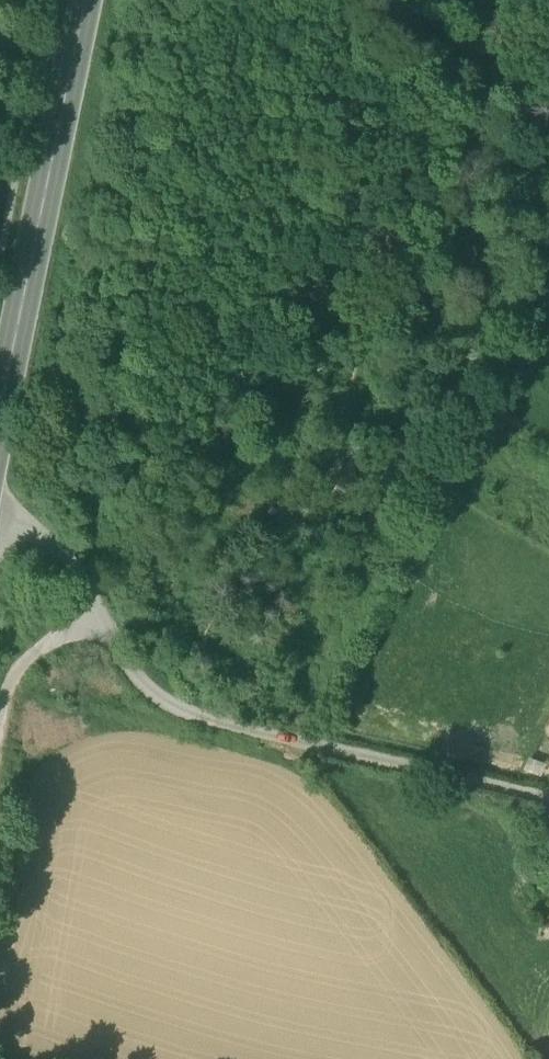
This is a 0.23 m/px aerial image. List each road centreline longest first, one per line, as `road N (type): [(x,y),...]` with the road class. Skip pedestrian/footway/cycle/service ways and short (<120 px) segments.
road 1 (residential): [(0,517),(84,565),(100,617),(188,714),(548,799)]
road 2 (secondary): [(0,378),(73,0)]
road 3 (track): [(100,617),(17,675),(0,780)]

